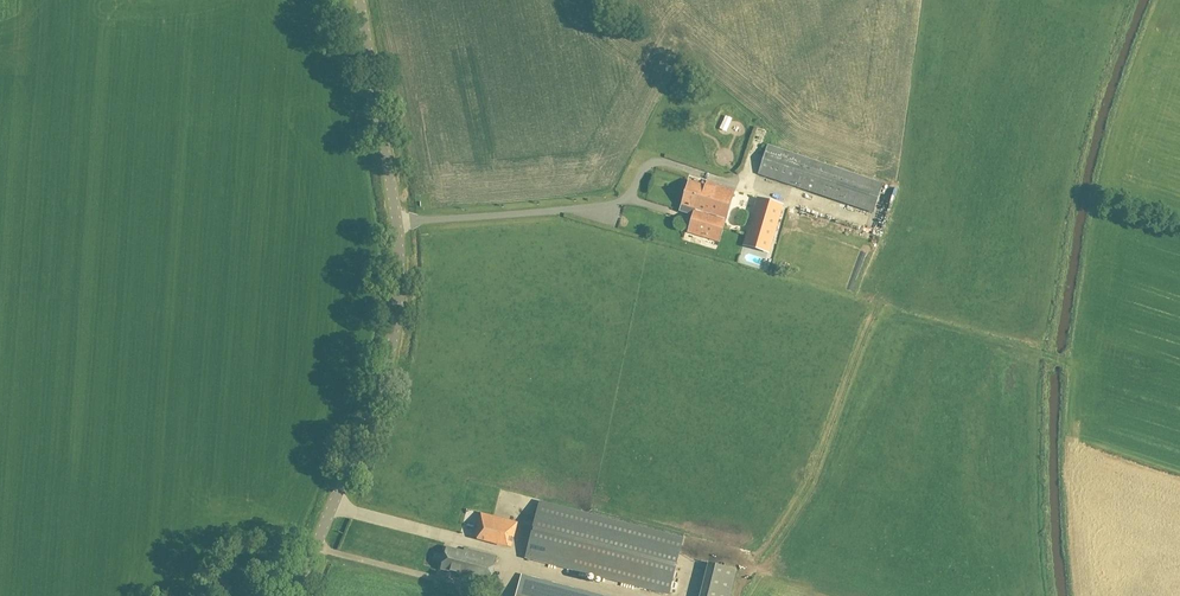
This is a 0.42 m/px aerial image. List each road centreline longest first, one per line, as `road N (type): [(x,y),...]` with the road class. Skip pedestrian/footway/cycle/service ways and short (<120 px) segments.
road 1 (track): [(1072,425),(1080,387),(1071,367),(910,319),(876,320),(866,328),(812,475),(775,537),(742,567),(697,559),(687,595)]
road 2 (tertiary): [(294,595),(390,368),(400,294),(362,0)]
road 3 (track): [(617,595),(509,567),(498,595)]

